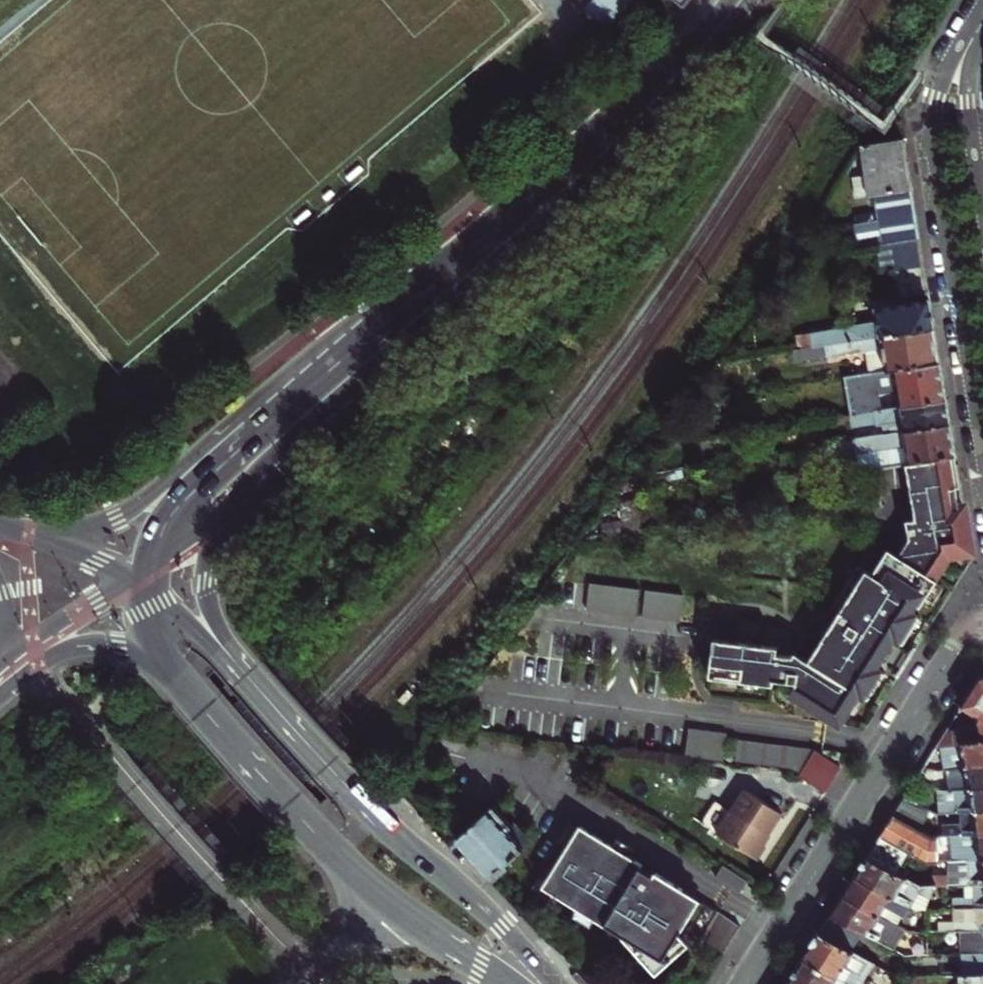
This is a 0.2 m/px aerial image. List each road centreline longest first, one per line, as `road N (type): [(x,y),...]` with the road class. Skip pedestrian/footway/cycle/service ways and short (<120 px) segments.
road 1 (primary): [(238,502),(613,165),(670,105),(745,0)]
road 2 (secondary): [(500,221),(313,352),(148,499),(99,523),(28,533)]
road 3 (primary): [(500,221),(169,511),(150,540),(140,578)]
road 4 (primary): [(554,983),(485,909),(392,834),(217,641)]
road 5 (residential): [(974,34),(947,66),(934,120),(982,439)]
road 6 (residential): [(759,959),(958,639),(982,623)]
road 7 (primary): [(160,660),(397,910)]
road 8 (primary): [(738,0),(500,221)]
road 9 (residential): [(982,208),(965,100),(974,34)]
road 10 (secondary): [(0,687),(51,657),(87,647),(124,648),(160,660)]
road 11 (secondary): [(0,675),(37,642),(140,578)]
road 12 (primary): [(217,641),(208,565),(215,537),(238,502)]
road 13 (primary): [(397,910),(502,983)]
road 14 (secondary): [(140,578),(238,502)]
road 15 (secondary): [(140,578),(28,533)]

